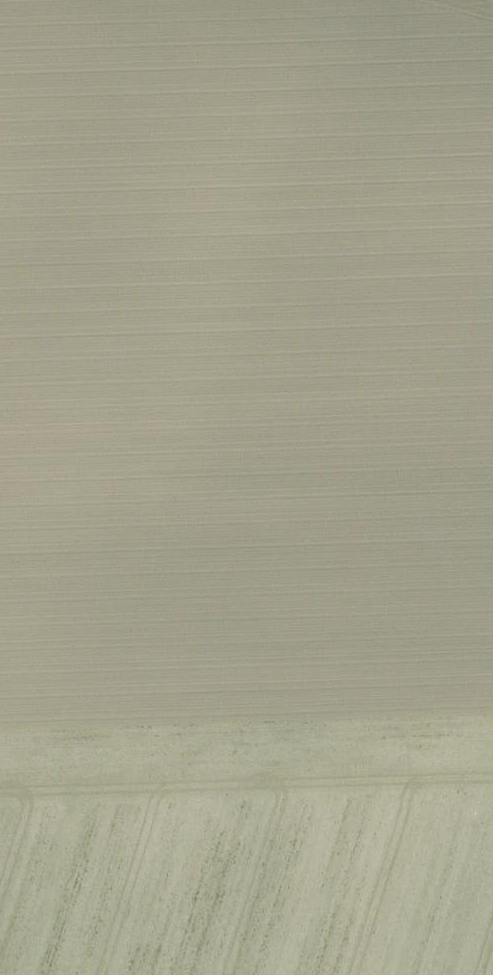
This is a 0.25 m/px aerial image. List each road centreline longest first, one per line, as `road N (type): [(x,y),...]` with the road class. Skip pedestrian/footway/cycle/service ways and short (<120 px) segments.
road 1 (track): [(492,494),(0,497)]

